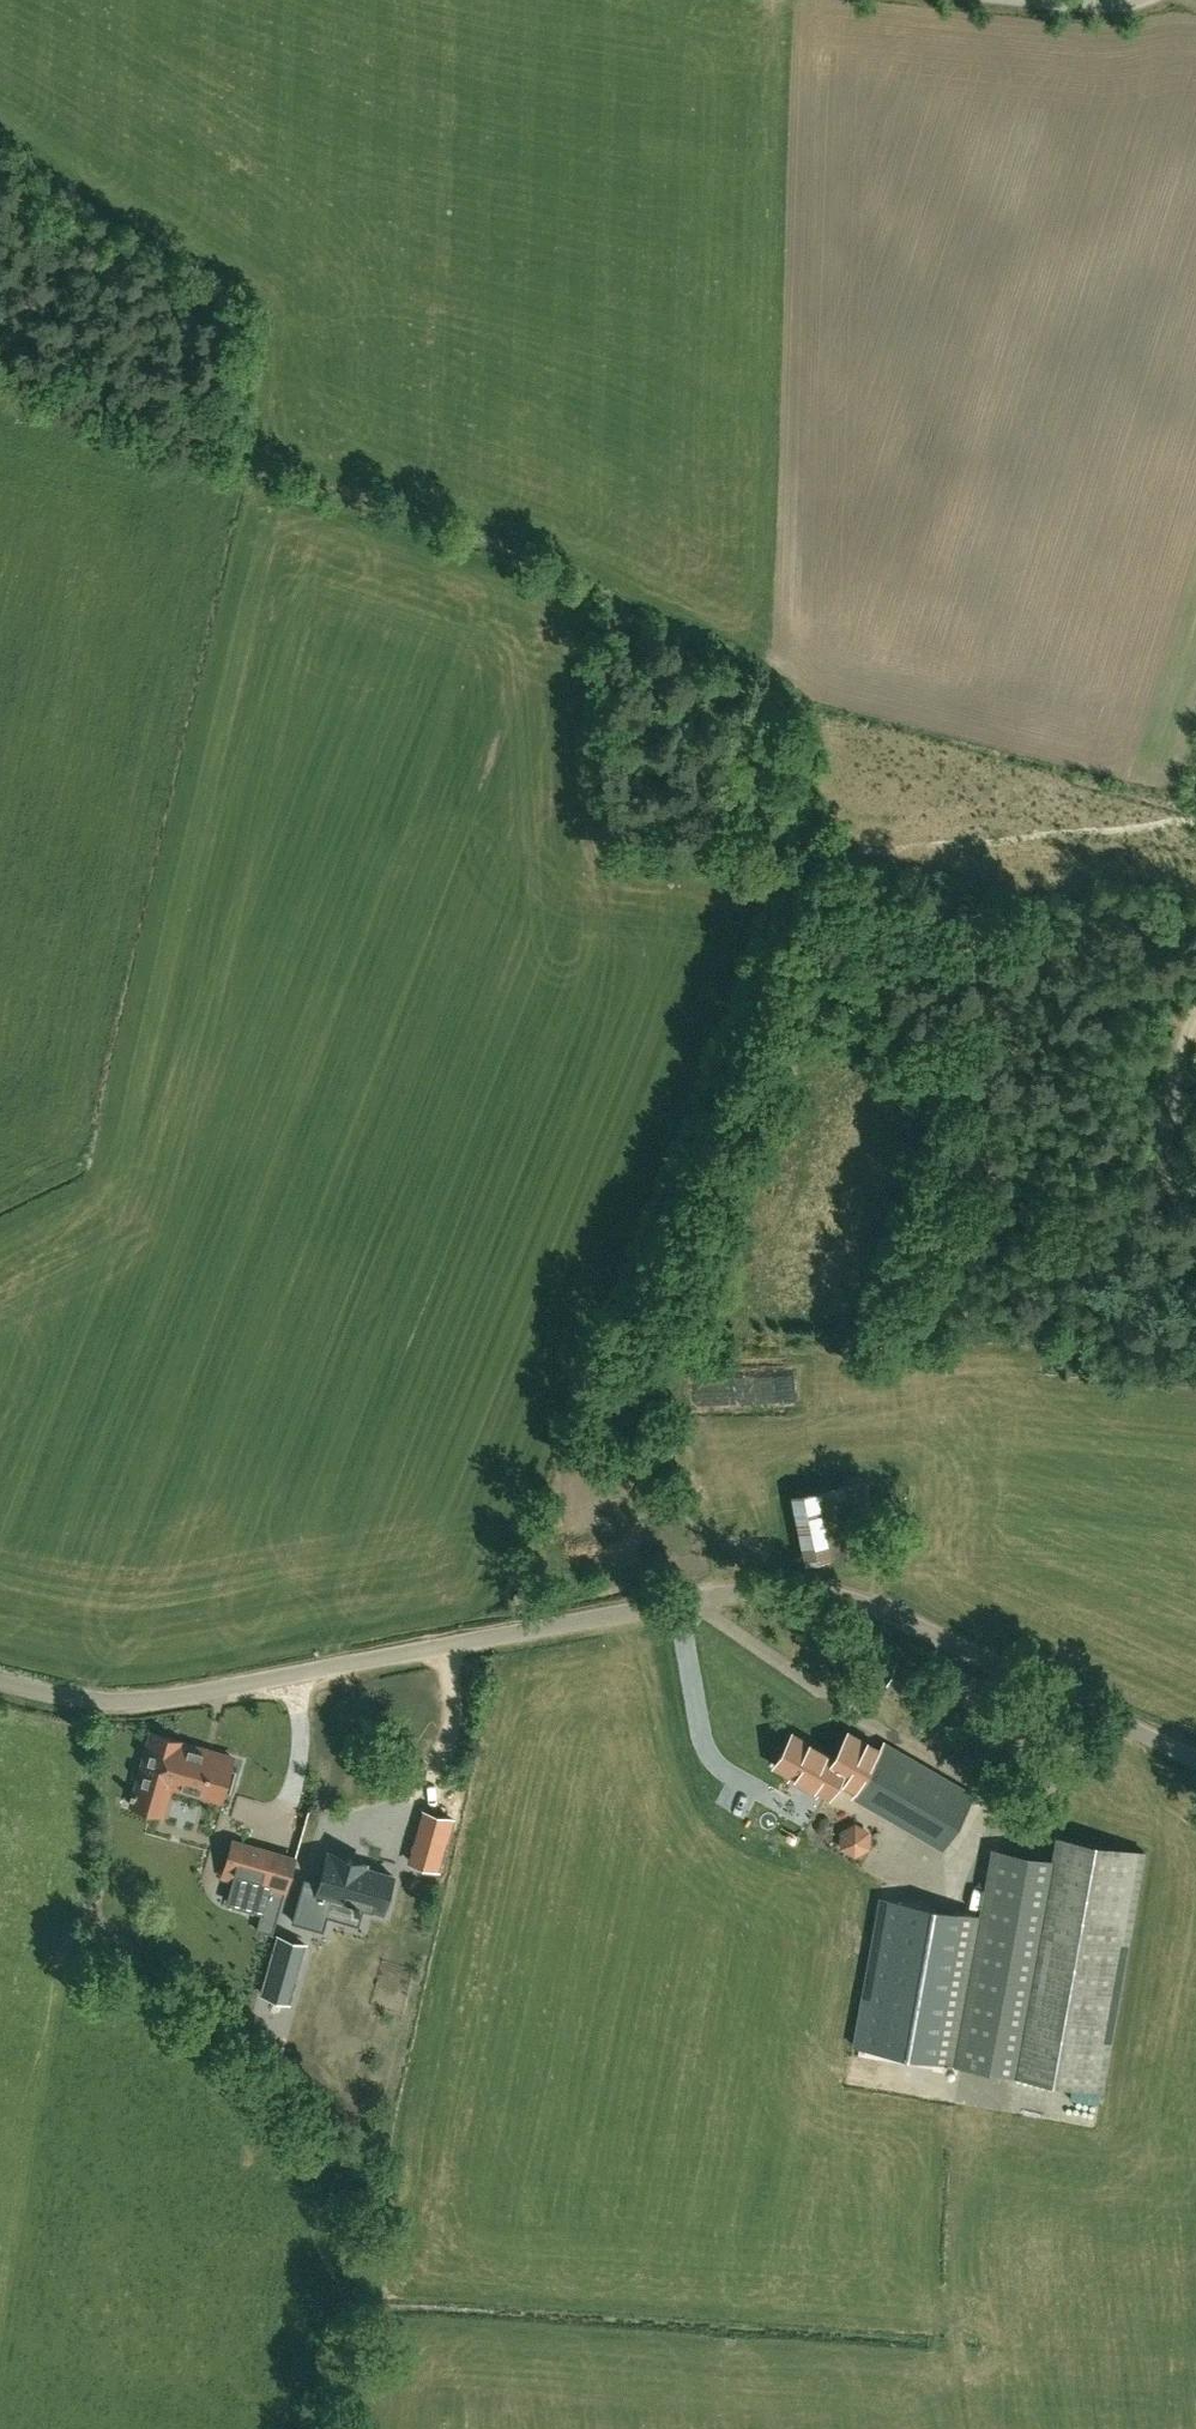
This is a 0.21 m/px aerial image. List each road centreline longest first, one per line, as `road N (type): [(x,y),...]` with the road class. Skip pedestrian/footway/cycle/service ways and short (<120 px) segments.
road 1 (unclassified): [(1195,1756),(866,1602),(815,1588),(757,1589),(183,1693),(101,1697),(0,1680)]

